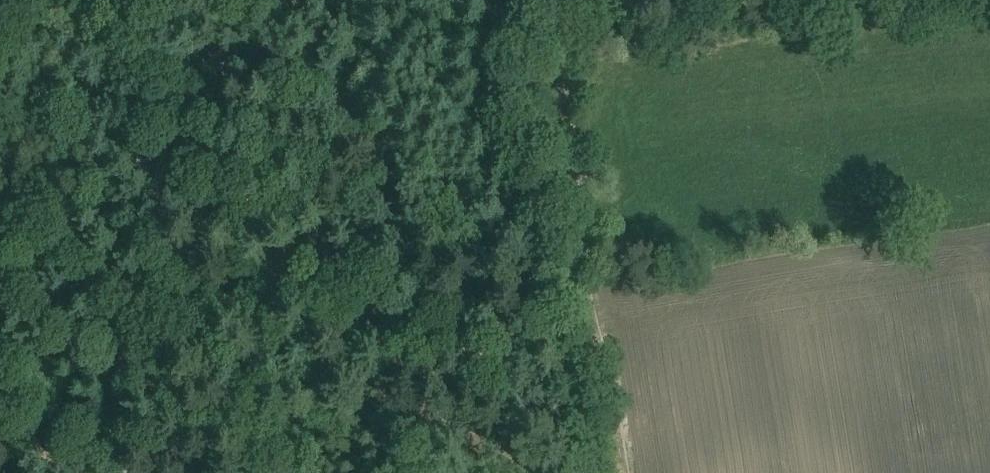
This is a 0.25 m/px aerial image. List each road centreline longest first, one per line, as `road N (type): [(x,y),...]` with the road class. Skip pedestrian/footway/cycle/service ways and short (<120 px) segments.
road 1 (track): [(549,0),(628,472)]

